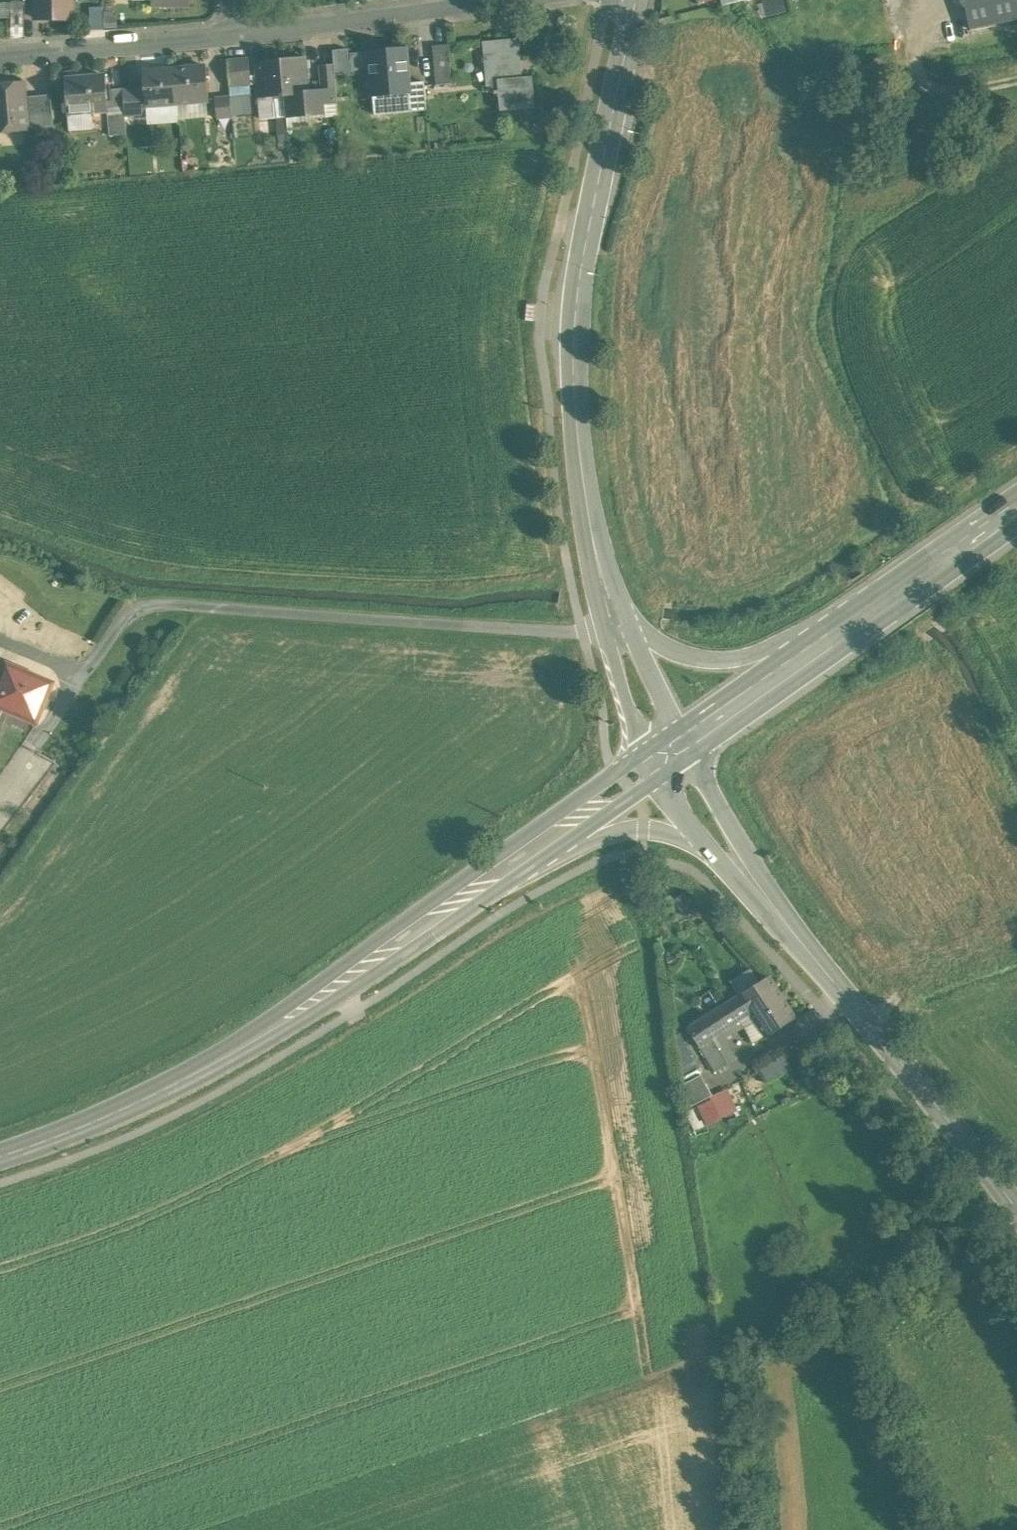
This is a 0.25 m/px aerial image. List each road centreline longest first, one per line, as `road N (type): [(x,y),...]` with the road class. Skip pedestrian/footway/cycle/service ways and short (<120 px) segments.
road 1 (tertiary): [(618,631),(585,489),(574,324),(634,0)]
road 2 (secondary): [(0,1164),(205,1079),(524,860)]
road 3 (secondary): [(1016,1211),(761,893)]
road 4 (tertiary): [(524,860),(617,832),(665,832),(713,856),(761,893)]
road 5 (residential): [(248,30),(0,54)]
road 6 (residential): [(495,0),(248,30)]
road 7 (secondary): [(817,646),(1016,508)]
road 8 (tertiary): [(817,646),(704,657),(618,631)]
road 9 (secondary): [(669,753),(817,646)]
road 10 (secondary): [(524,860),(669,753)]
road 11 (secondary): [(761,893),(669,753)]
road 12 (tertiary): [(669,753),(618,631)]

